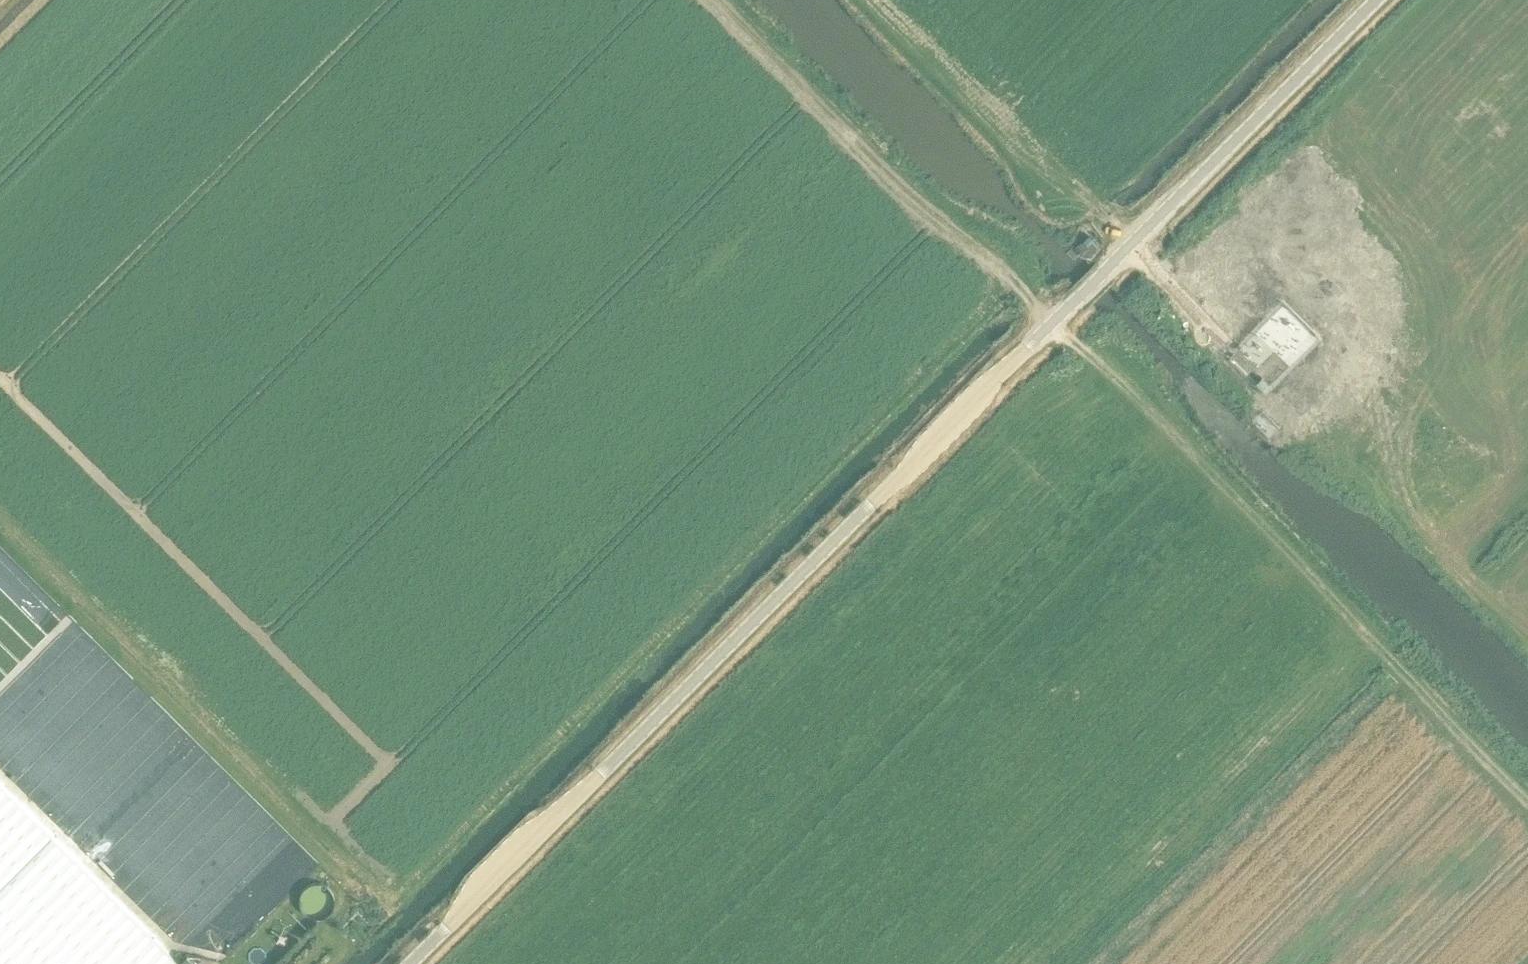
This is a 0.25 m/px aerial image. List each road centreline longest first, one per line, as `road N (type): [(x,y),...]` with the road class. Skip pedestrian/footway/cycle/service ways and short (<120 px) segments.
road 1 (unclassified): [(409,963),(1375,0)]

